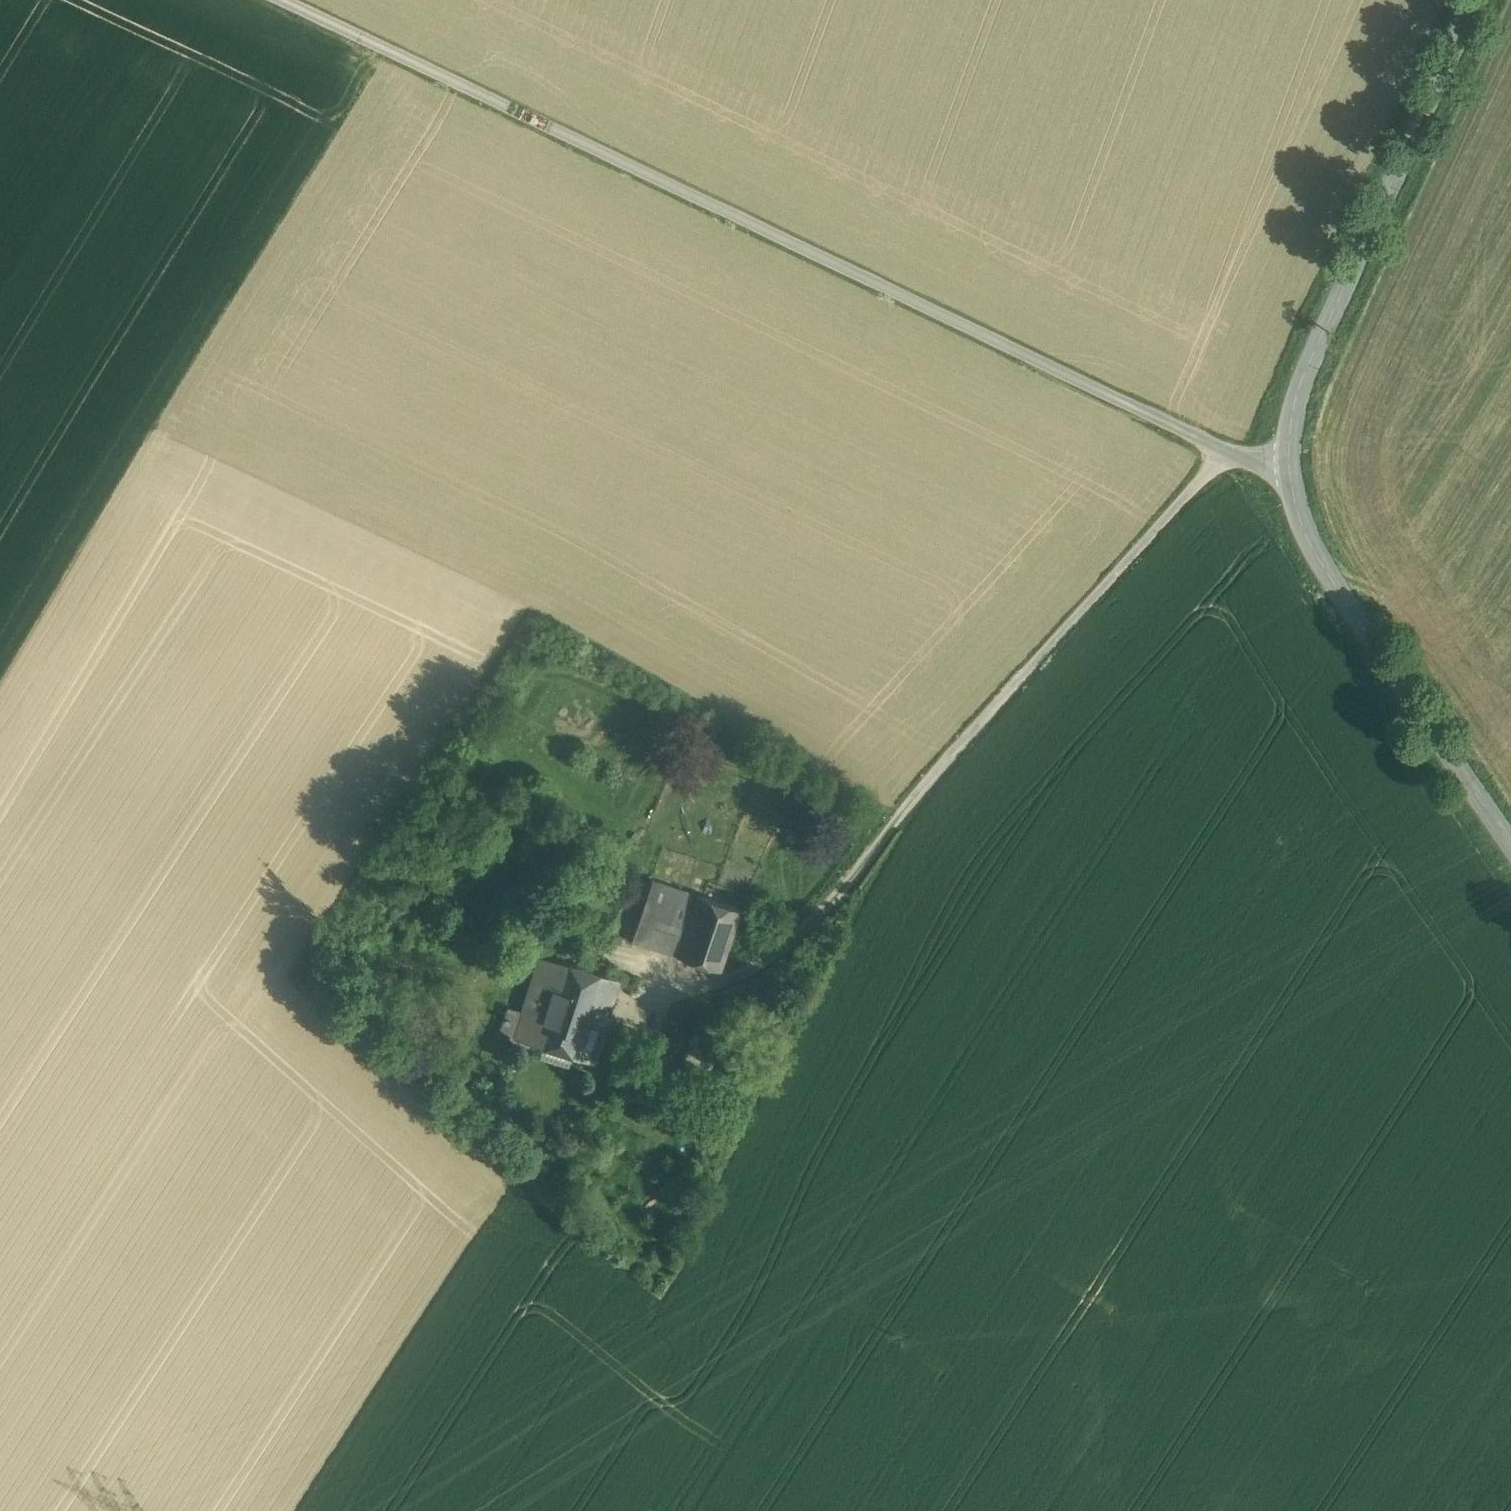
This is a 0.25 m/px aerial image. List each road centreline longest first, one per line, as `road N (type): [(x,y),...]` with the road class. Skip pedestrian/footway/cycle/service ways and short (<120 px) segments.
road 1 (unclassified): [(1289,463),(1257,462),(1224,448),(274,0)]
road 2 (secondary): [(1474,0),(1313,348),(1289,463)]
road 3 (secondary): [(1289,463),(1305,535),(1510,842)]

